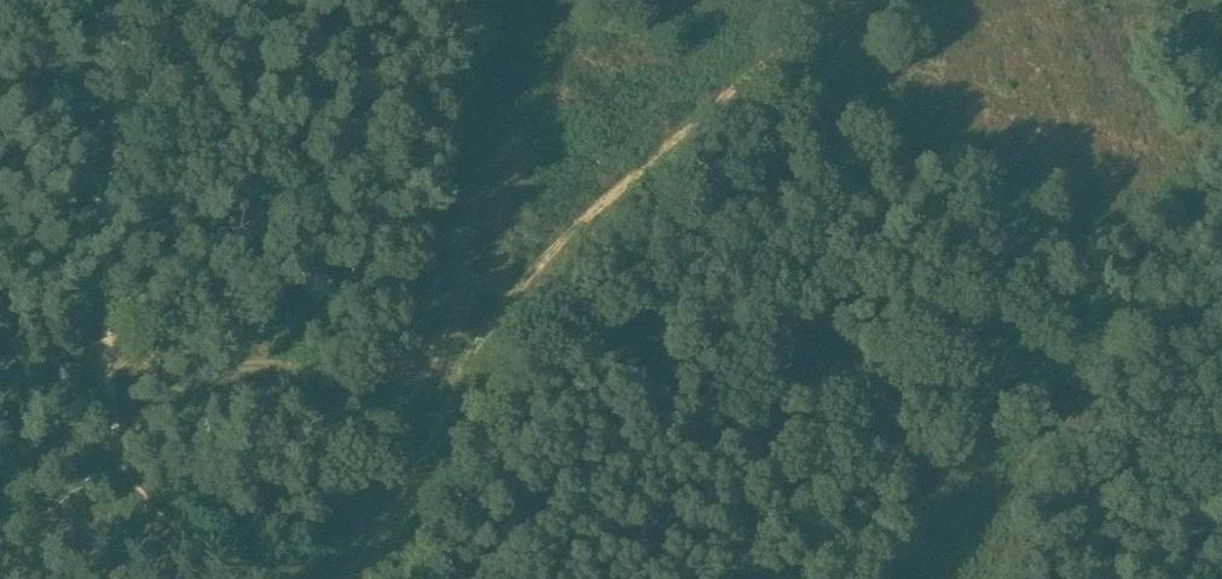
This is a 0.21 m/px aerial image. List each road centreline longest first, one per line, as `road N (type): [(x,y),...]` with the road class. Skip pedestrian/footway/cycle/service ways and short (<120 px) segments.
road 1 (track): [(261,578),(216,543),(90,520),(109,0)]

